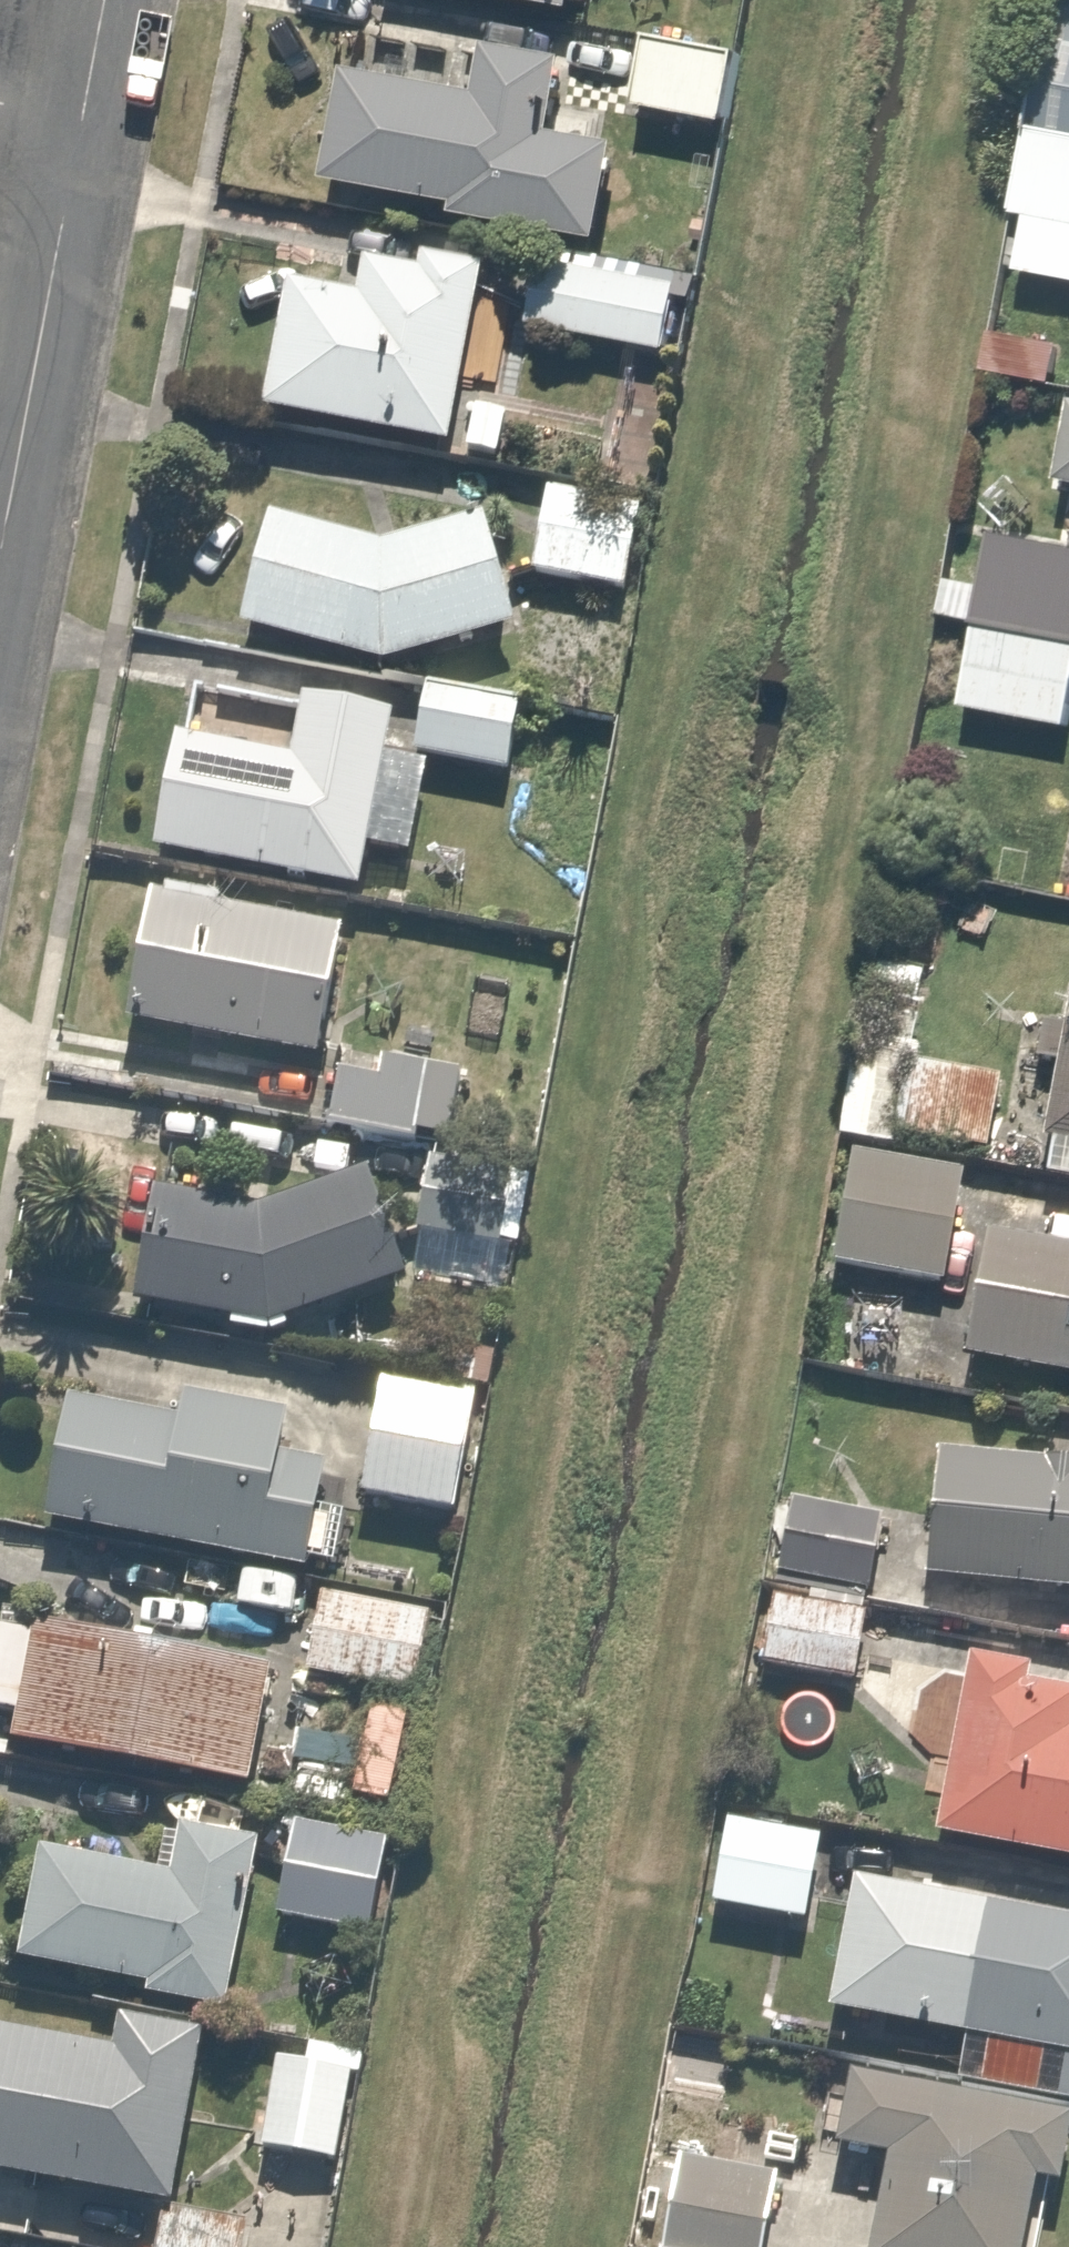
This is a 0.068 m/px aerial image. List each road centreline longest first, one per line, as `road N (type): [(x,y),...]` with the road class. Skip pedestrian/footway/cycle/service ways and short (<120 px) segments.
road 1 (residential): [(87,123),(0,571)]
road 2 (residential): [(110,0),(87,123)]

